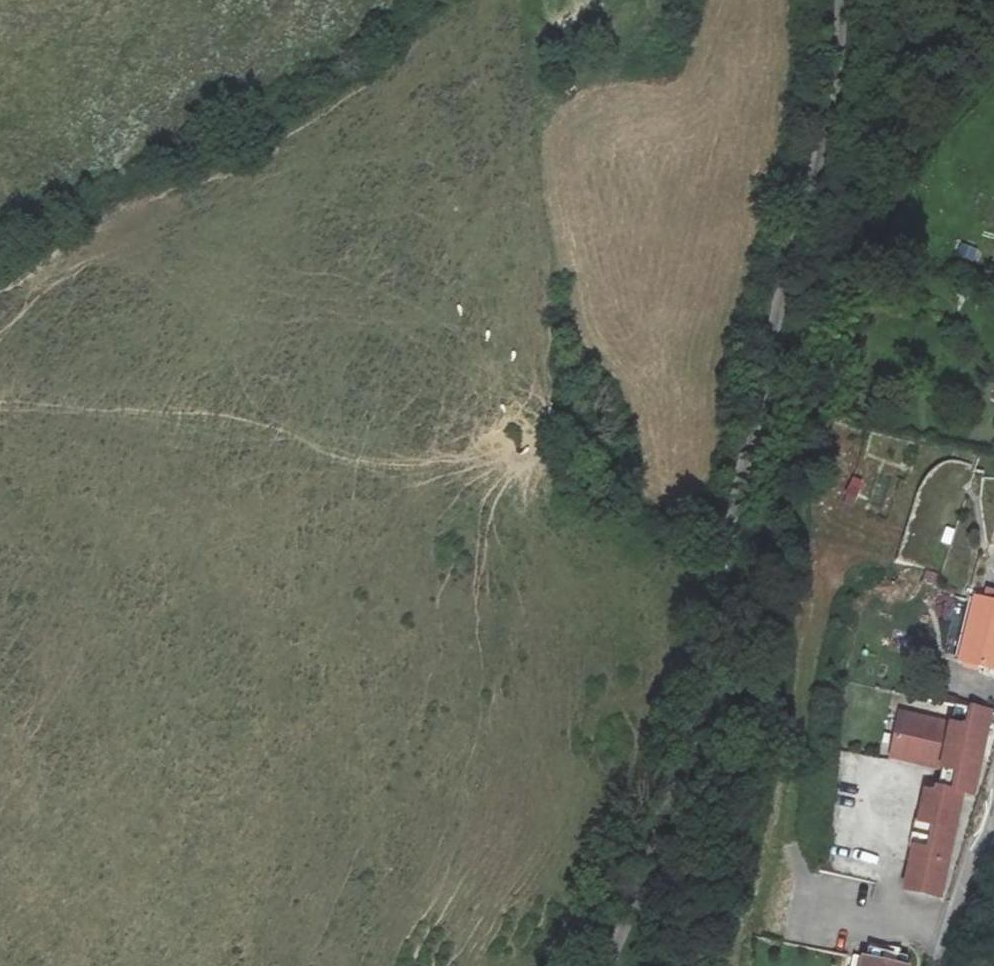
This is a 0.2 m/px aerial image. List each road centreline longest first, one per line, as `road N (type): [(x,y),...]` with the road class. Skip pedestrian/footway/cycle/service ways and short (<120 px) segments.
road 1 (unclassified): [(610,965),(699,723),(748,453),(831,122),(844,0)]
road 2 (unclassified): [(947,965),(993,819)]

